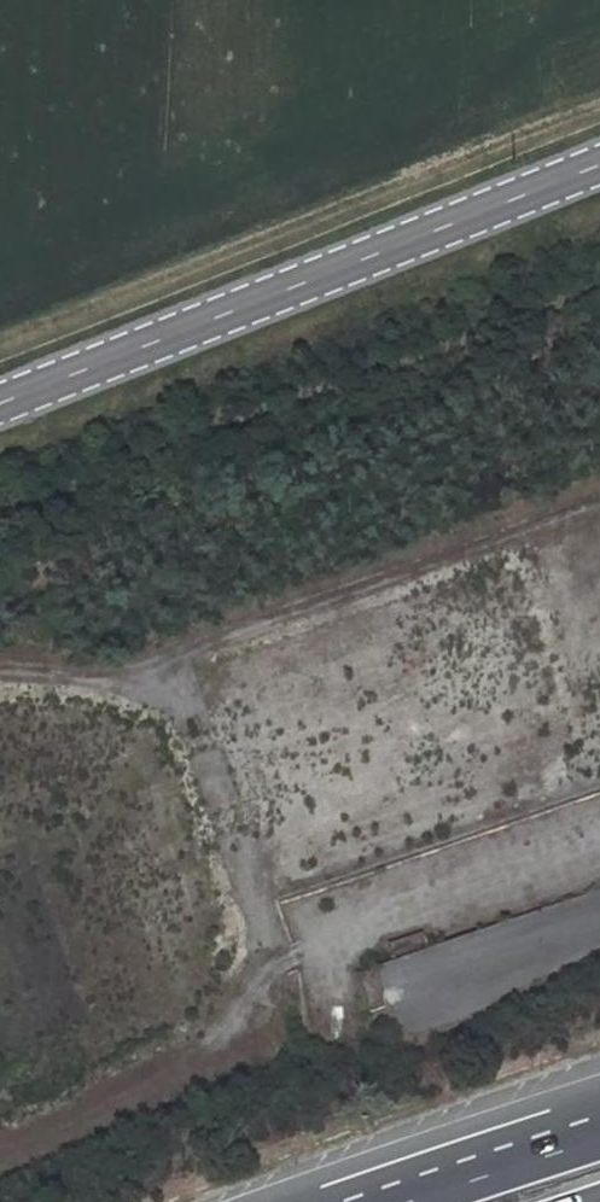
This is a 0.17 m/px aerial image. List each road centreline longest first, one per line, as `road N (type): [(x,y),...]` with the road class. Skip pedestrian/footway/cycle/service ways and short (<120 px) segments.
road 1 (secondary): [(0,409),(599,172)]
road 2 (motorway): [(599,1138),(411,1201)]

